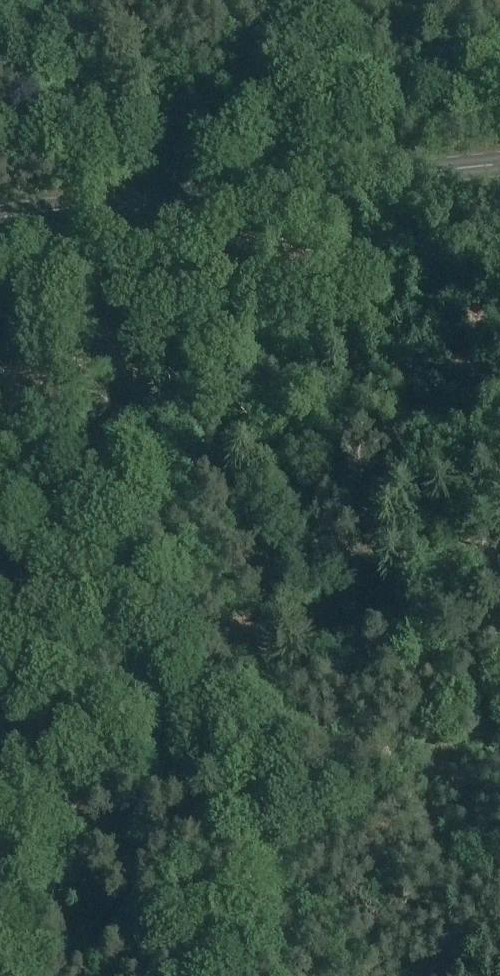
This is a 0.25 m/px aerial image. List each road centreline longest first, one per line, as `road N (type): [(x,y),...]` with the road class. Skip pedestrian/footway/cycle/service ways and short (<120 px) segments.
road 1 (primary): [(499,164),(0,218)]

